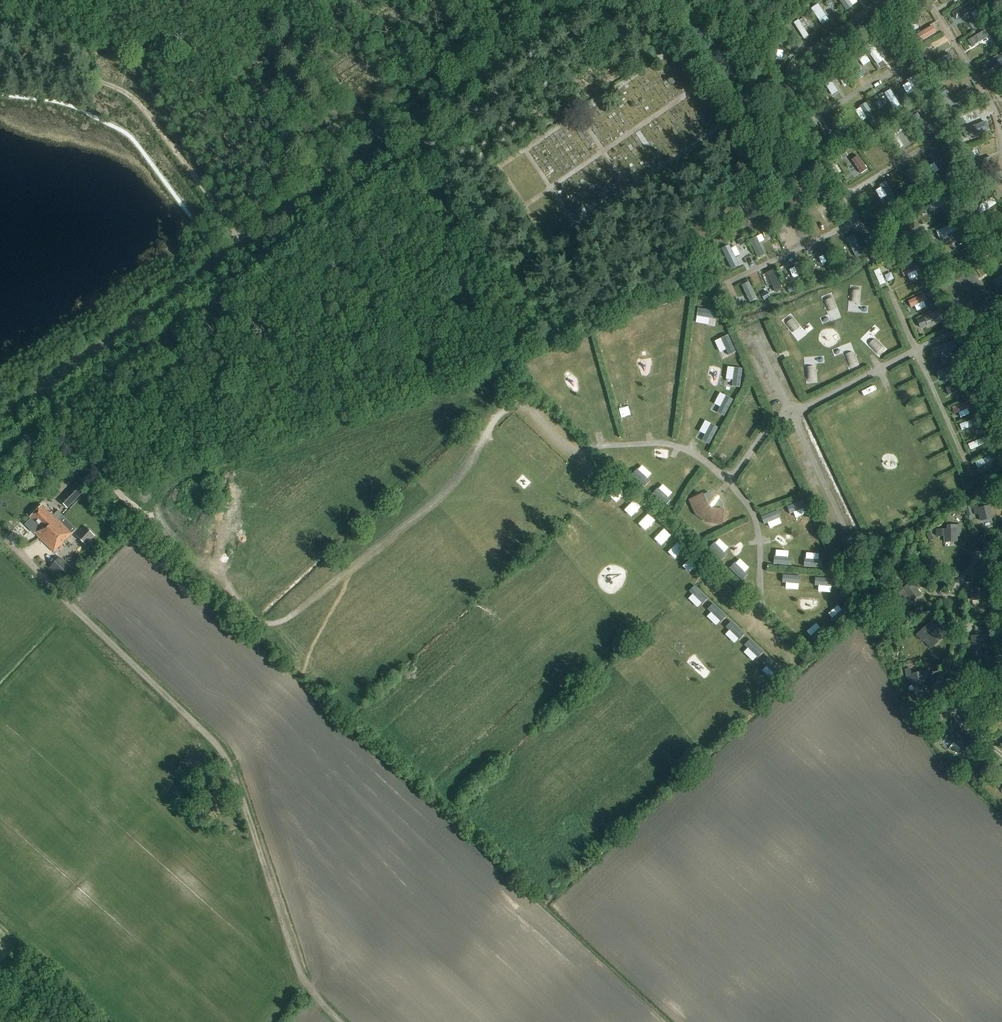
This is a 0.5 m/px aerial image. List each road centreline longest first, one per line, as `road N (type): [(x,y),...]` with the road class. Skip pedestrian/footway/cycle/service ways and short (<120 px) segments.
road 1 (tertiary): [(0,420),(576,0)]
road 2 (track): [(0,534),(224,751),(301,970),(341,1021)]
road 3 (track): [(0,52),(131,97),(244,244)]

